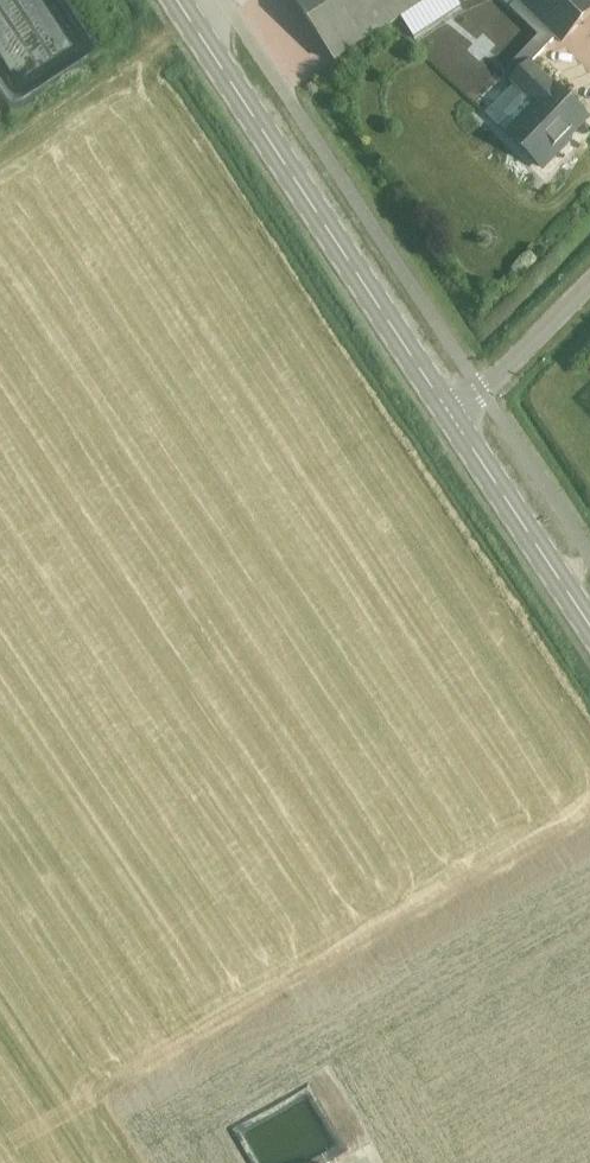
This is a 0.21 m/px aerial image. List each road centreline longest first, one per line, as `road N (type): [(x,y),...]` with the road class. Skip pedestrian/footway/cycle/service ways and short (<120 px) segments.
road 1 (secondary): [(448,419),(174,0)]
road 2 (secondary): [(589,630),(448,419)]
road 3 (unclassified): [(448,419),(589,280)]

